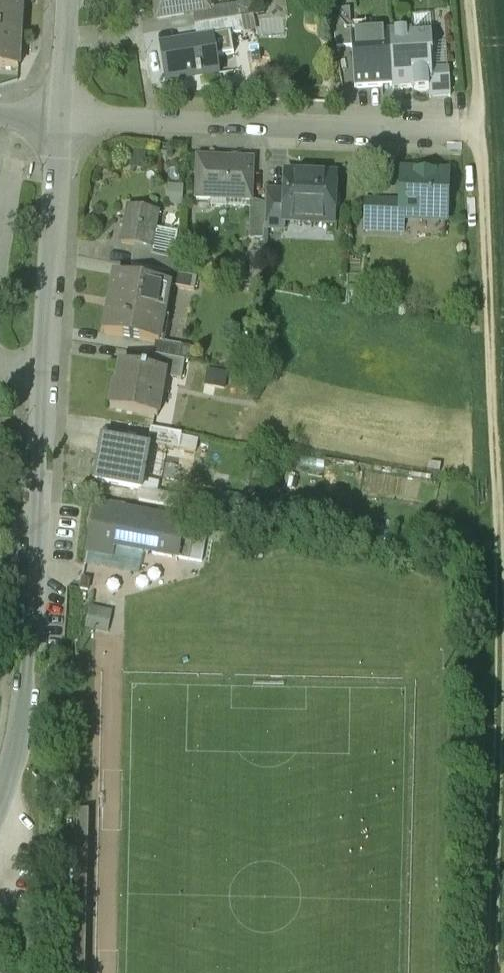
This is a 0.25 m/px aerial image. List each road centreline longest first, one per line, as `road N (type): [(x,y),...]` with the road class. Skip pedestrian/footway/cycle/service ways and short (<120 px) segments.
road 1 (track): [(468,0),(499,535),(492,972)]
road 2 (residential): [(0,813),(33,670),(62,122)]
road 3 (residential): [(62,122),(480,132)]
road 4 (residential): [(62,122),(69,0)]

